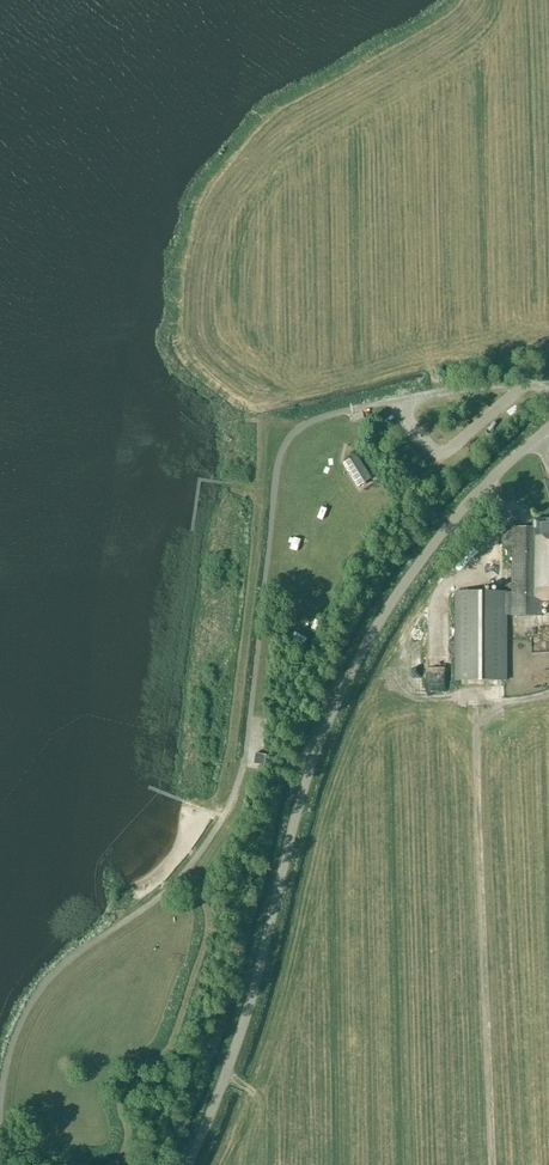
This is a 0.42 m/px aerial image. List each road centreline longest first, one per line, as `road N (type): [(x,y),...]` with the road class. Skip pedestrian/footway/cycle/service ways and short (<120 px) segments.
road 1 (unclassified): [(187,1164),(245,1019),(304,787),(353,669),(457,516),(548,428)]
road 2 (track): [(548,691),(477,711),(491,1164)]
road 3 (unclassified): [(404,398),(510,383),(548,392)]

